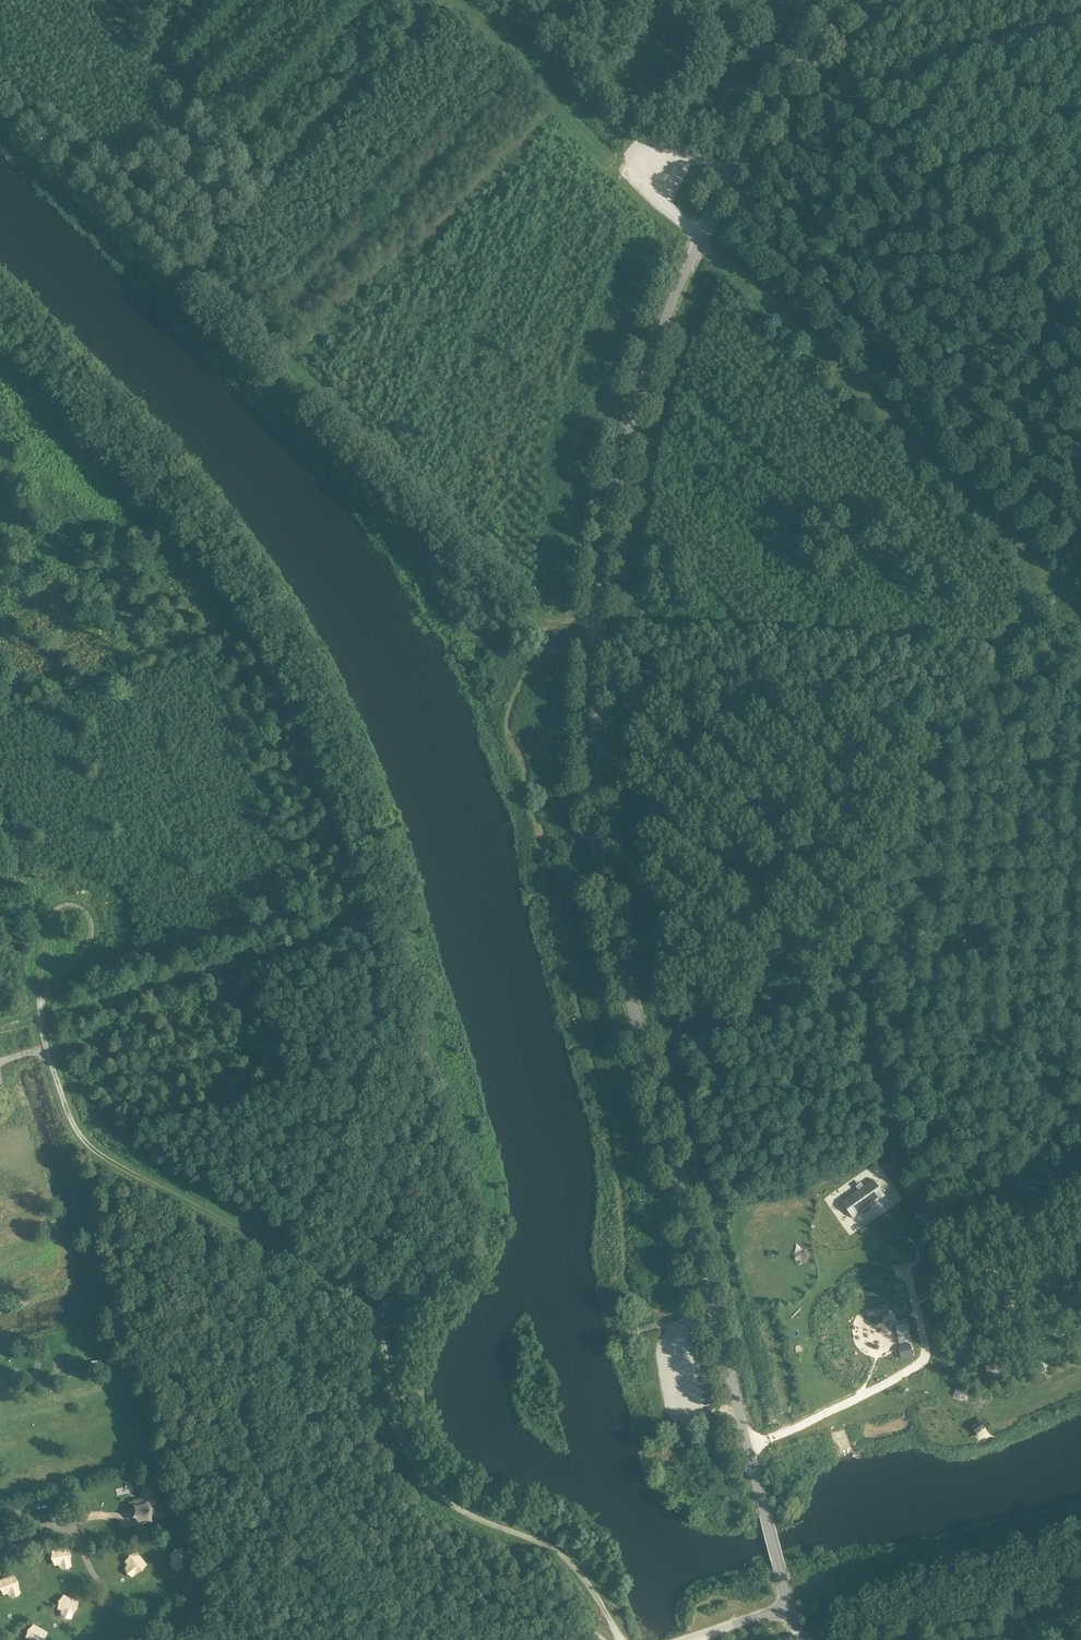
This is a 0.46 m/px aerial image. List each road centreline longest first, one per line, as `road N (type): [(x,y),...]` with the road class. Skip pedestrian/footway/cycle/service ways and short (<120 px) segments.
road 1 (tertiary): [(789,1608),(616,941),(597,816),(594,632),(622,456),(661,326),(733,174),(856,0)]
road 2 (track): [(748,1446),(852,1400),(924,1345),(867,1059),(866,957),(905,814),(966,703),(1052,577),(700,241)]
road 3 (track): [(40,970),(39,1016),(84,1142),(360,1300),(374,1313),(389,1400),(411,1463),(457,1508),(546,1547),(577,1571),(619,1639)]
road 4 (track): [(0,117),(171,283),(441,11),(462,5)]
road 5 (track): [(0,1028),(342,929)]
road 6 (track): [(463,0),(611,160)]
road 7 (track): [(39,1016),(89,943),(90,915),(78,907),(54,909),(40,970)]
road 8 (track): [(924,1345),(929,1382),(954,1406),(992,1406),(1080,1383)]
road 9 (track): [(595,623),(459,644)]

